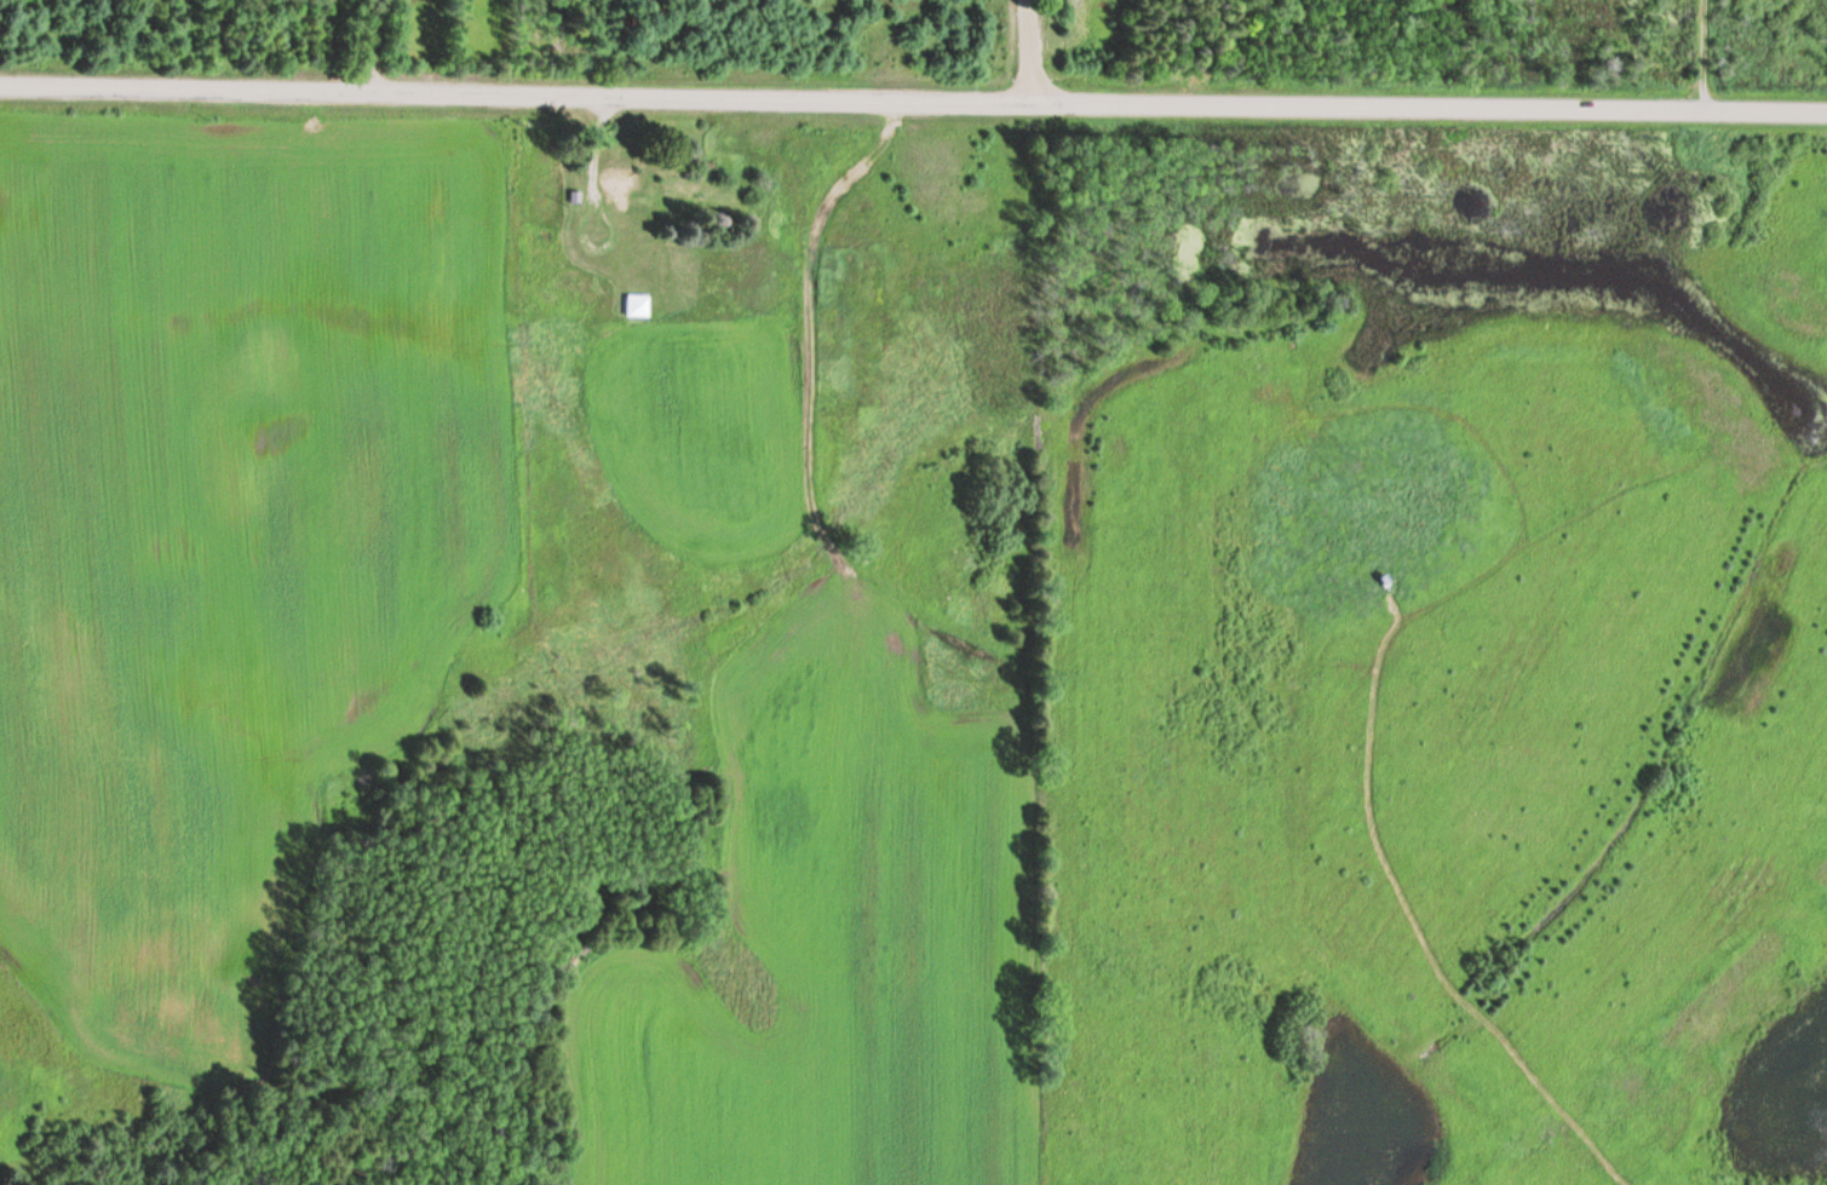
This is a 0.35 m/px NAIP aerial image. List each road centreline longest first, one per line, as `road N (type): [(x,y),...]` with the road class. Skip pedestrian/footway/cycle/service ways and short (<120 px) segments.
road 1 (residential): [(1826,116),(0,86)]

